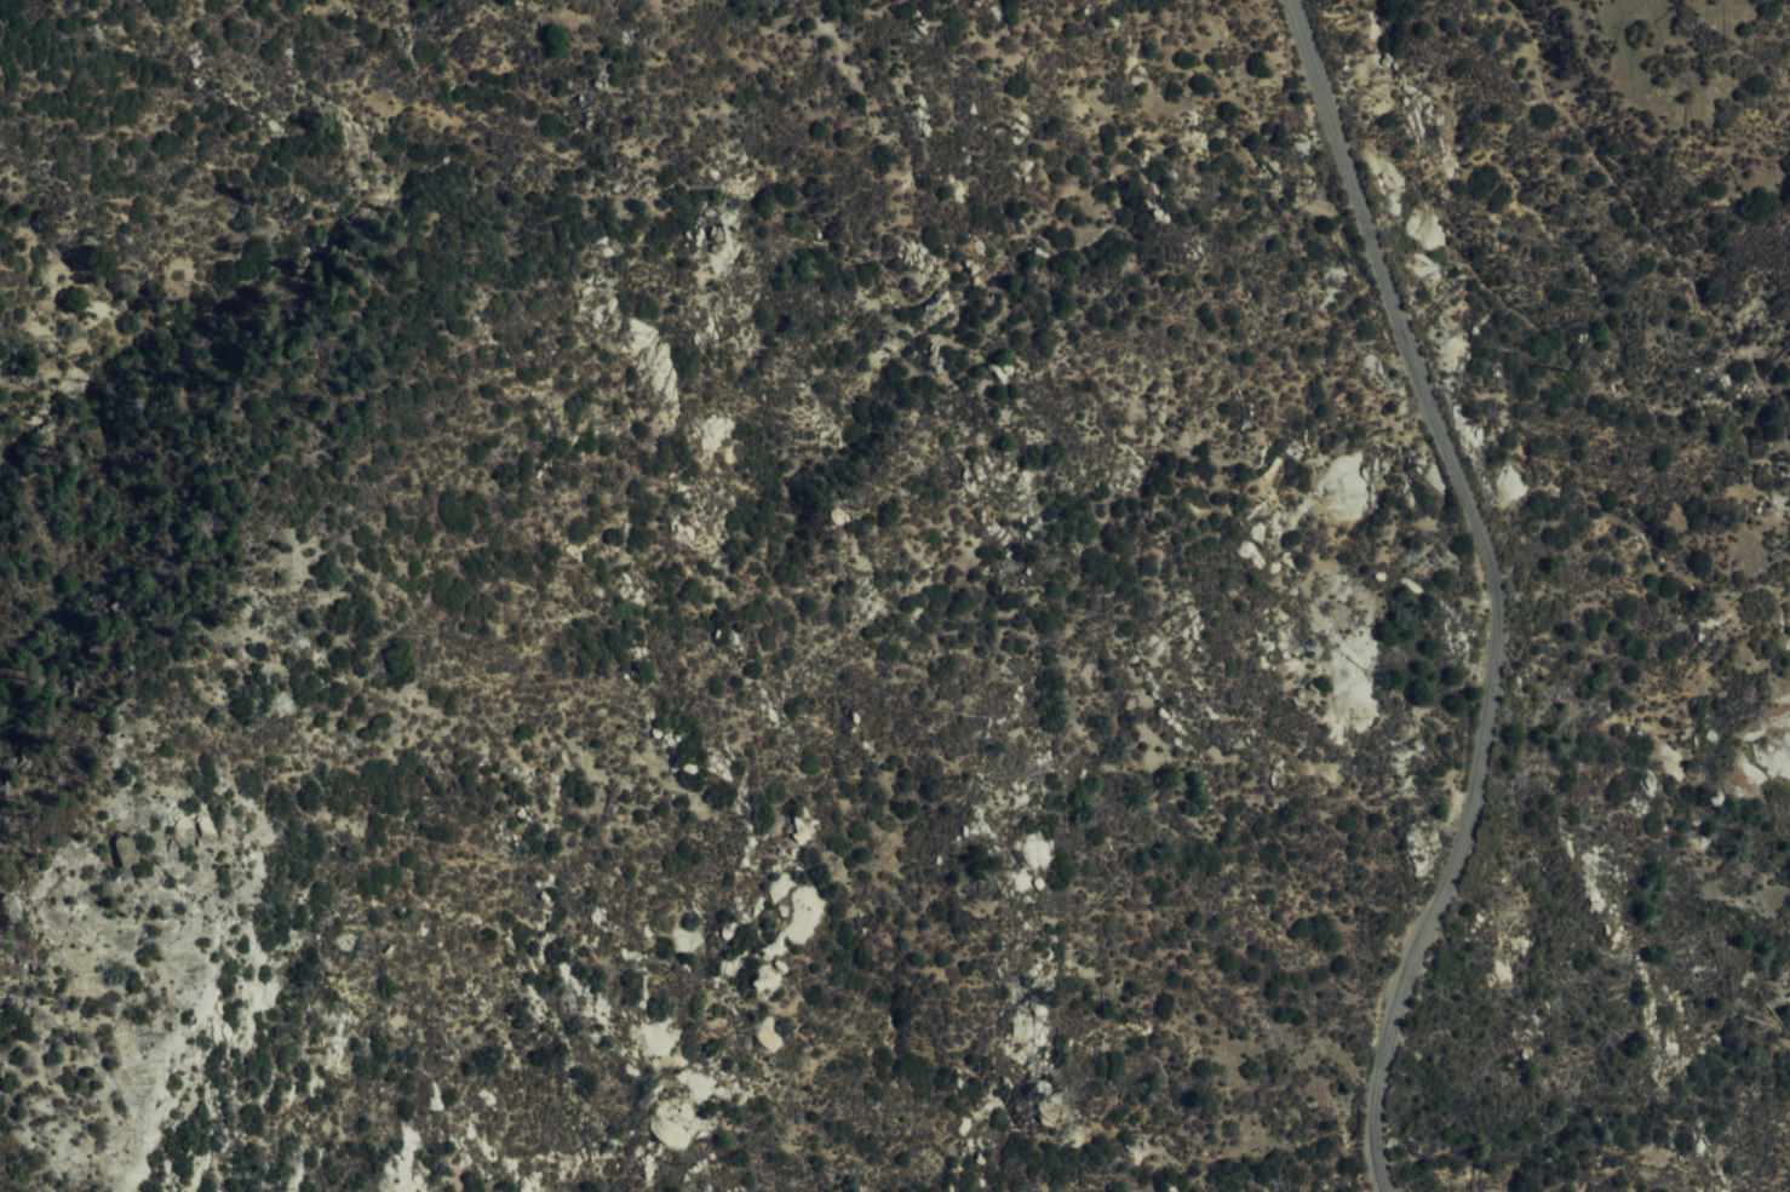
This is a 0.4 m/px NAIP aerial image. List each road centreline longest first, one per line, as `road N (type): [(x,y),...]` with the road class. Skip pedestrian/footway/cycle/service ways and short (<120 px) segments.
road 1 (residential): [(1297,0),(1410,353),(1492,575),(1485,700),(1456,837),(1413,933),(1365,1091),(1383,1191)]

